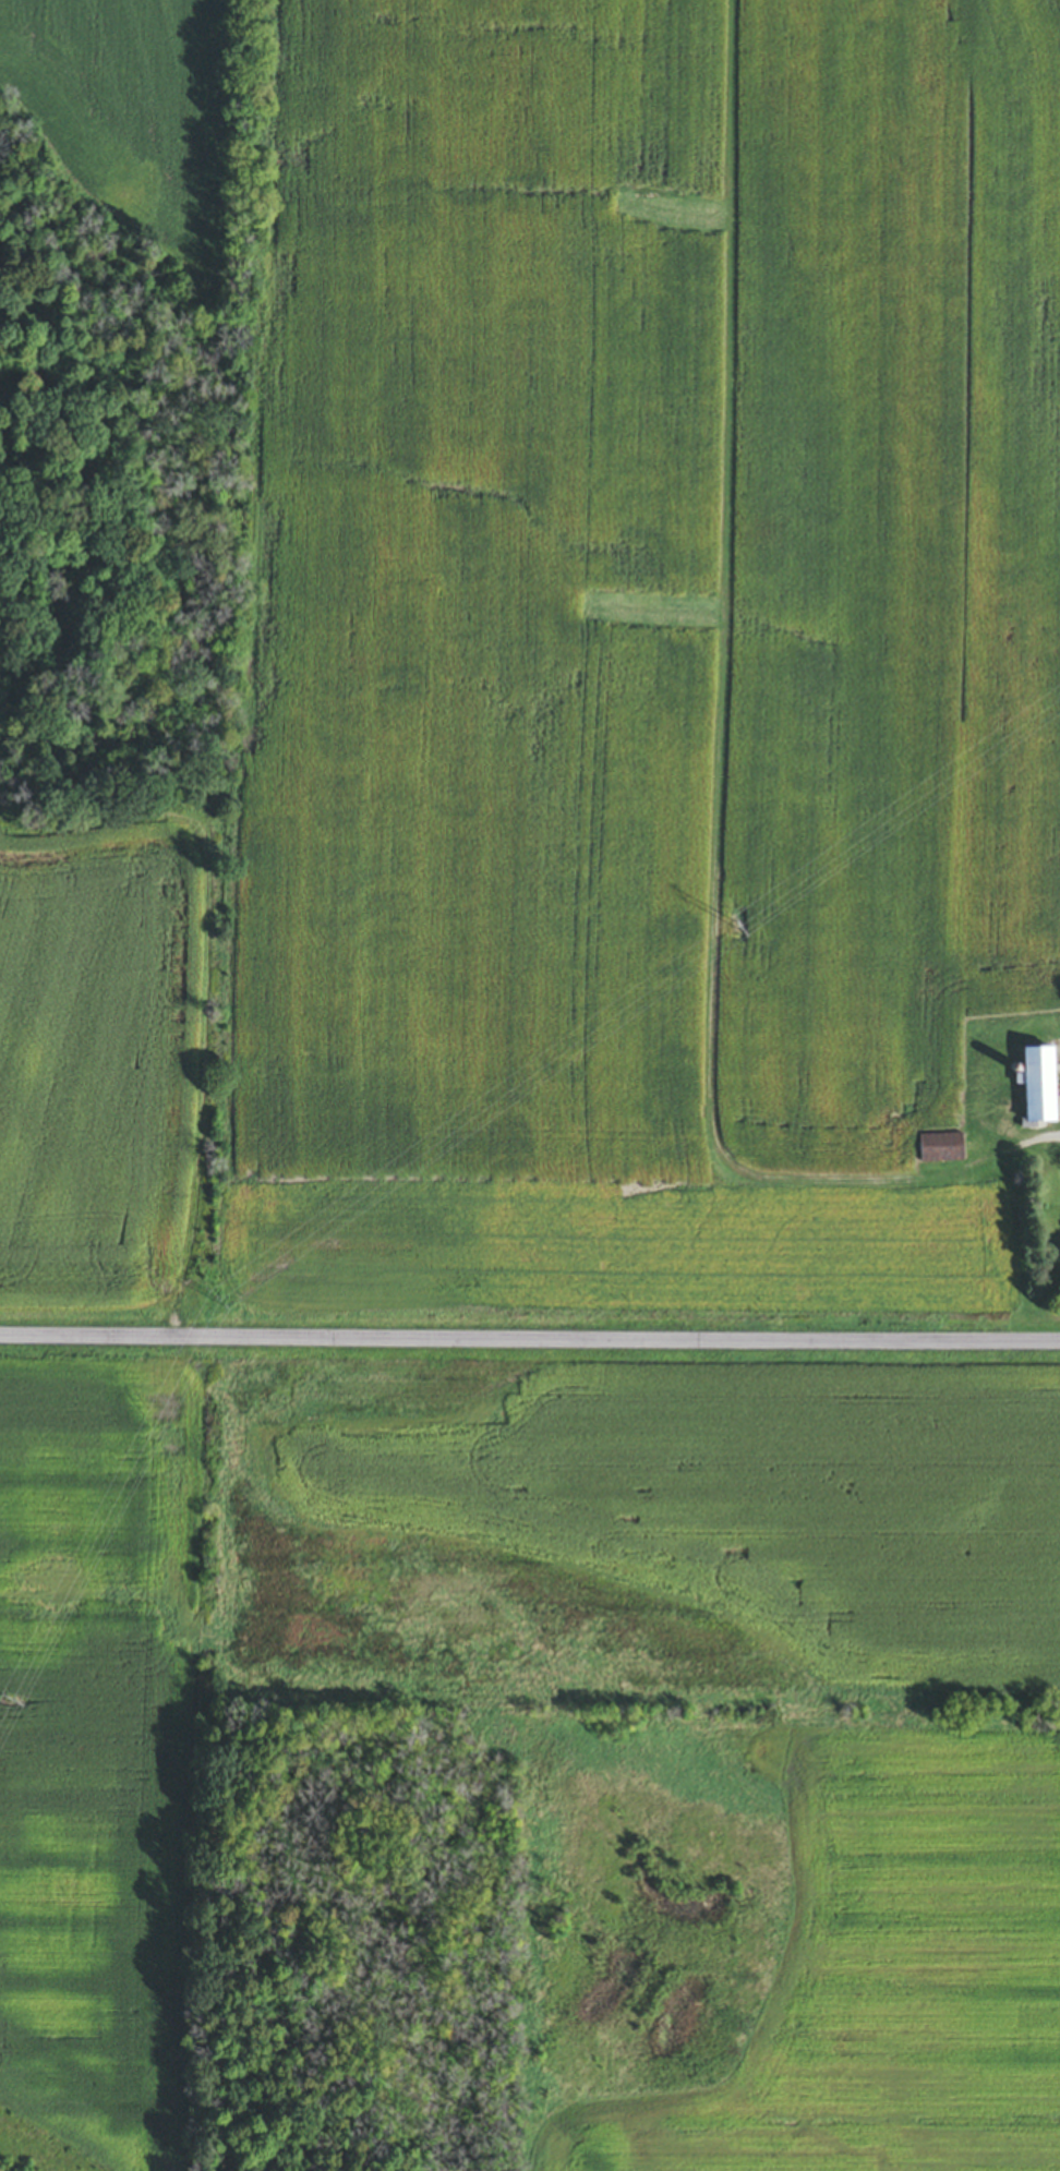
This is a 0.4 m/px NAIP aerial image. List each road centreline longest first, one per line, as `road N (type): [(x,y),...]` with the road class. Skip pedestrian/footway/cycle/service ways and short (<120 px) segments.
road 1 (residential): [(1059,1339),(0,1338)]

